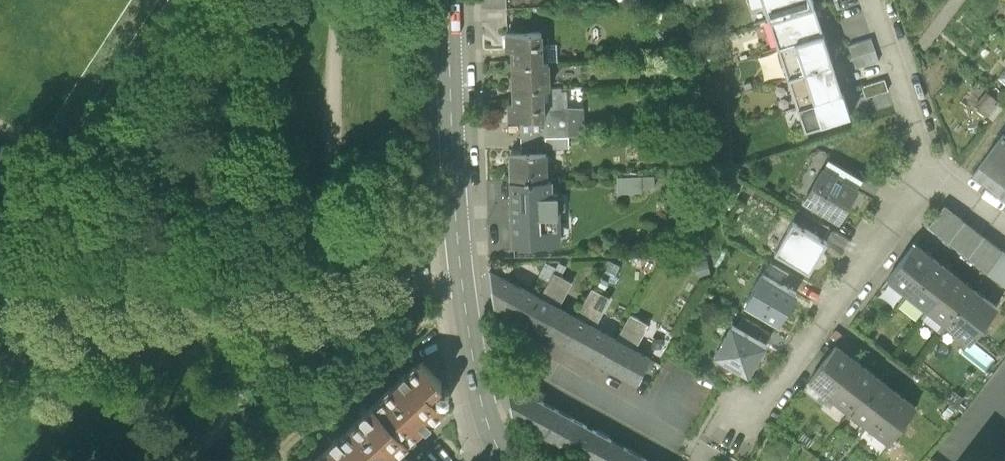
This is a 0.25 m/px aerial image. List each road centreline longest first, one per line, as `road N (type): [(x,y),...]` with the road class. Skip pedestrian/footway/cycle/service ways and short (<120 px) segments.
road 1 (tertiary): [(449,0),(461,282),(478,391),(503,460)]
road 2 (residential): [(877,0),(929,169)]
road 3 (residential): [(929,169),(828,314)]
road 4 (residential): [(828,314),(762,408),(749,401)]

